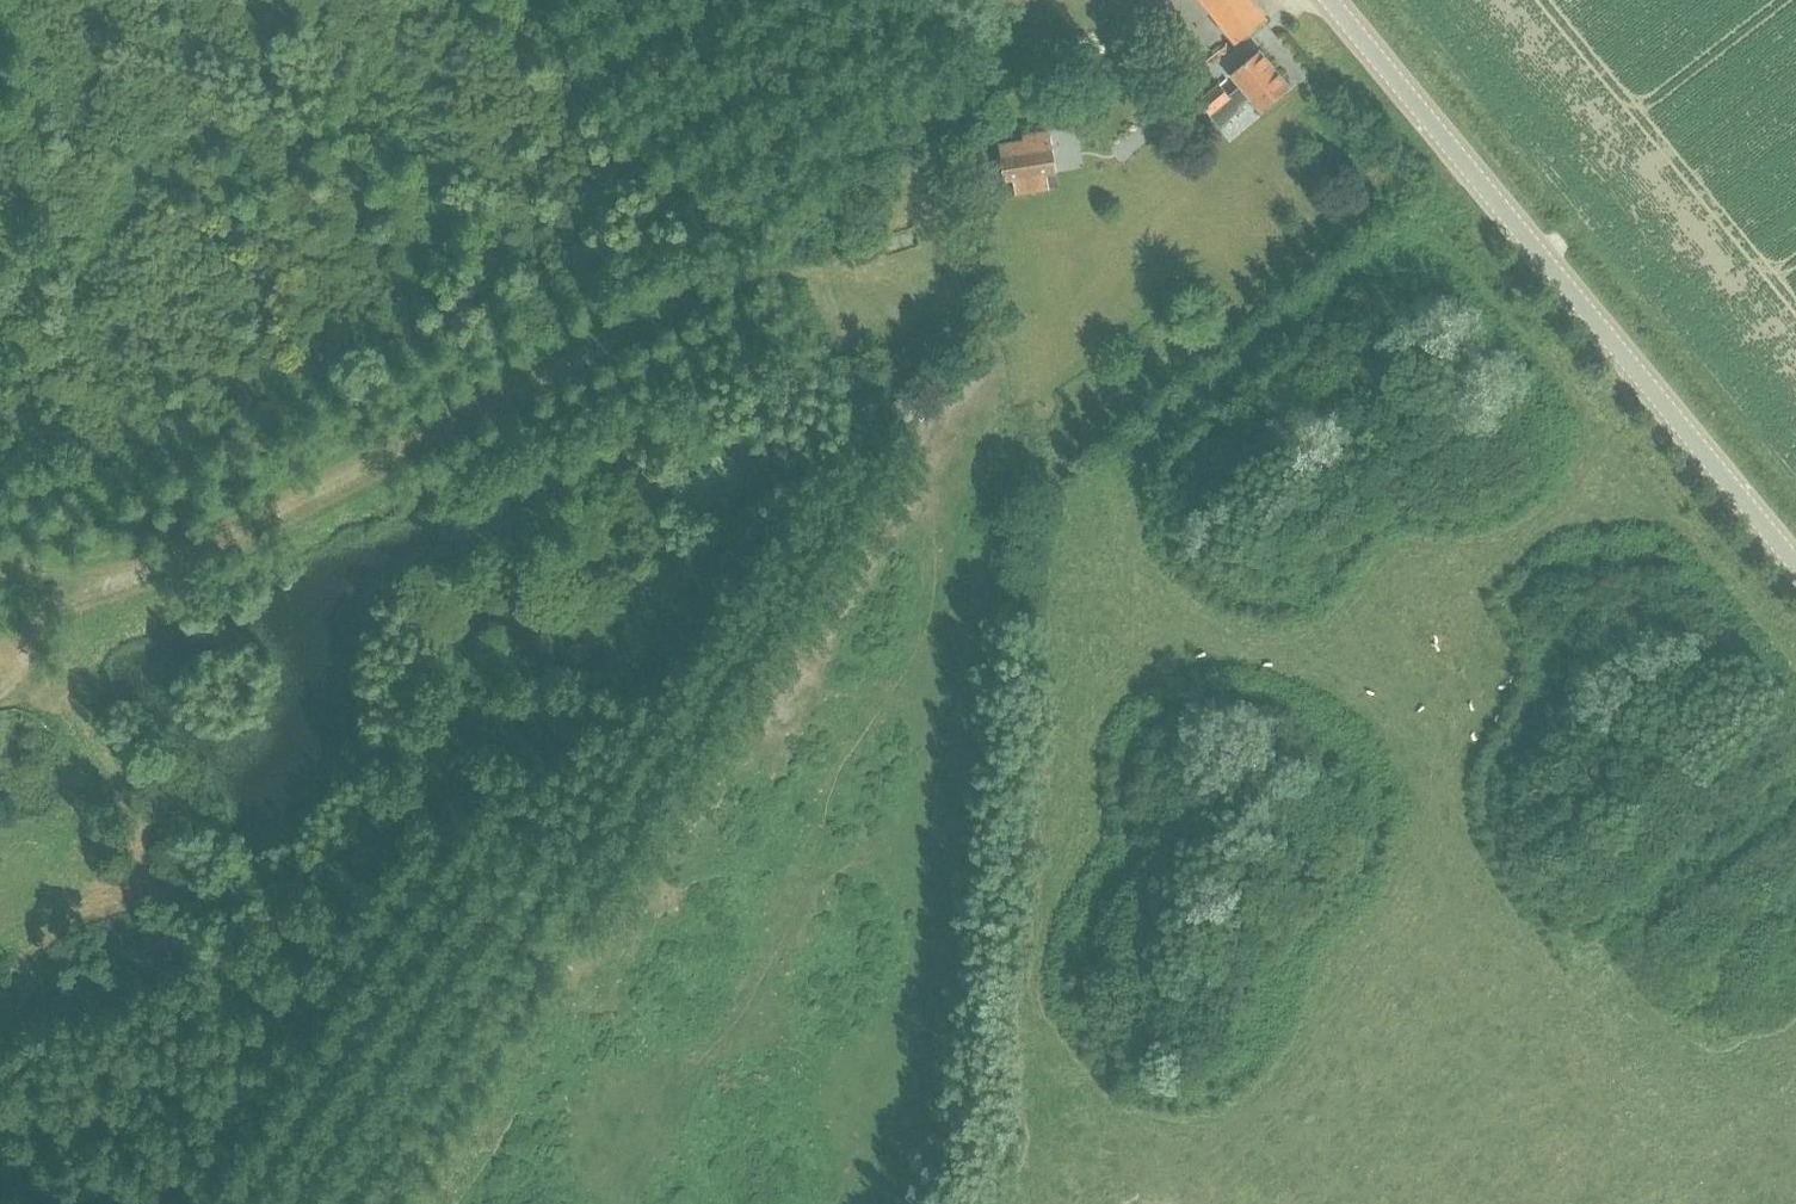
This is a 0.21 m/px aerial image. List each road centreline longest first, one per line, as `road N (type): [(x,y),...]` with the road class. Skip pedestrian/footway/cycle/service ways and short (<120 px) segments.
road 1 (tertiary): [(1795,567),(1328,0)]

